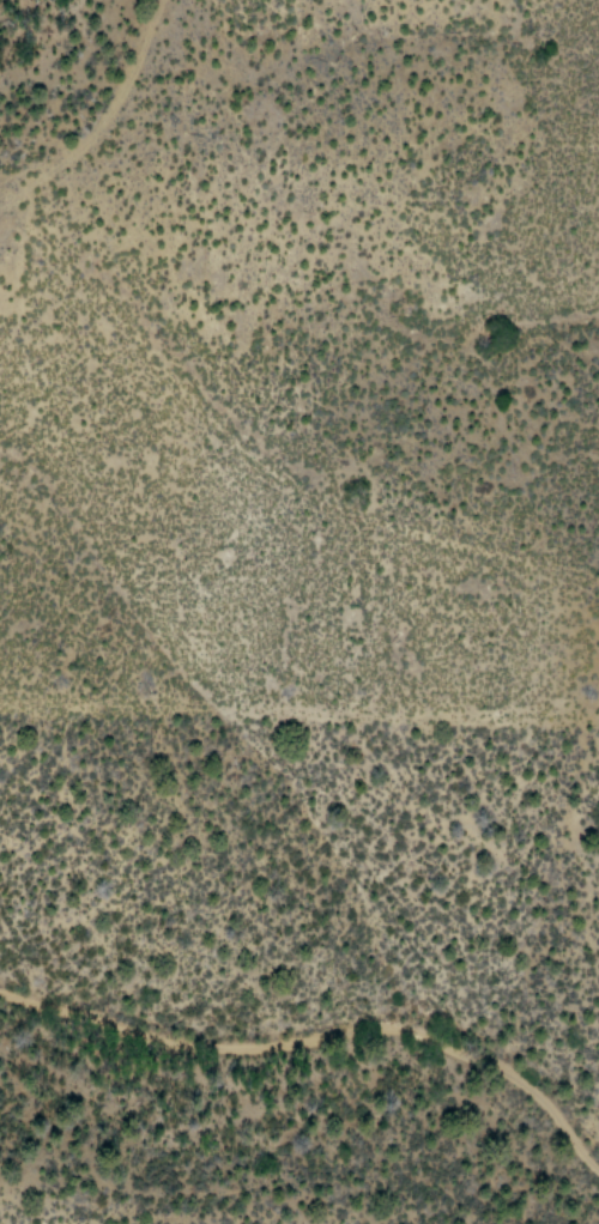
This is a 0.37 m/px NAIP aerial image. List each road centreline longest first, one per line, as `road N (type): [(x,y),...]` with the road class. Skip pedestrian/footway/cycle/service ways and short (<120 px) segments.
road 1 (track): [(0,999),(171,1046),(246,1049),(412,1032),(528,1101),(598,1187)]

